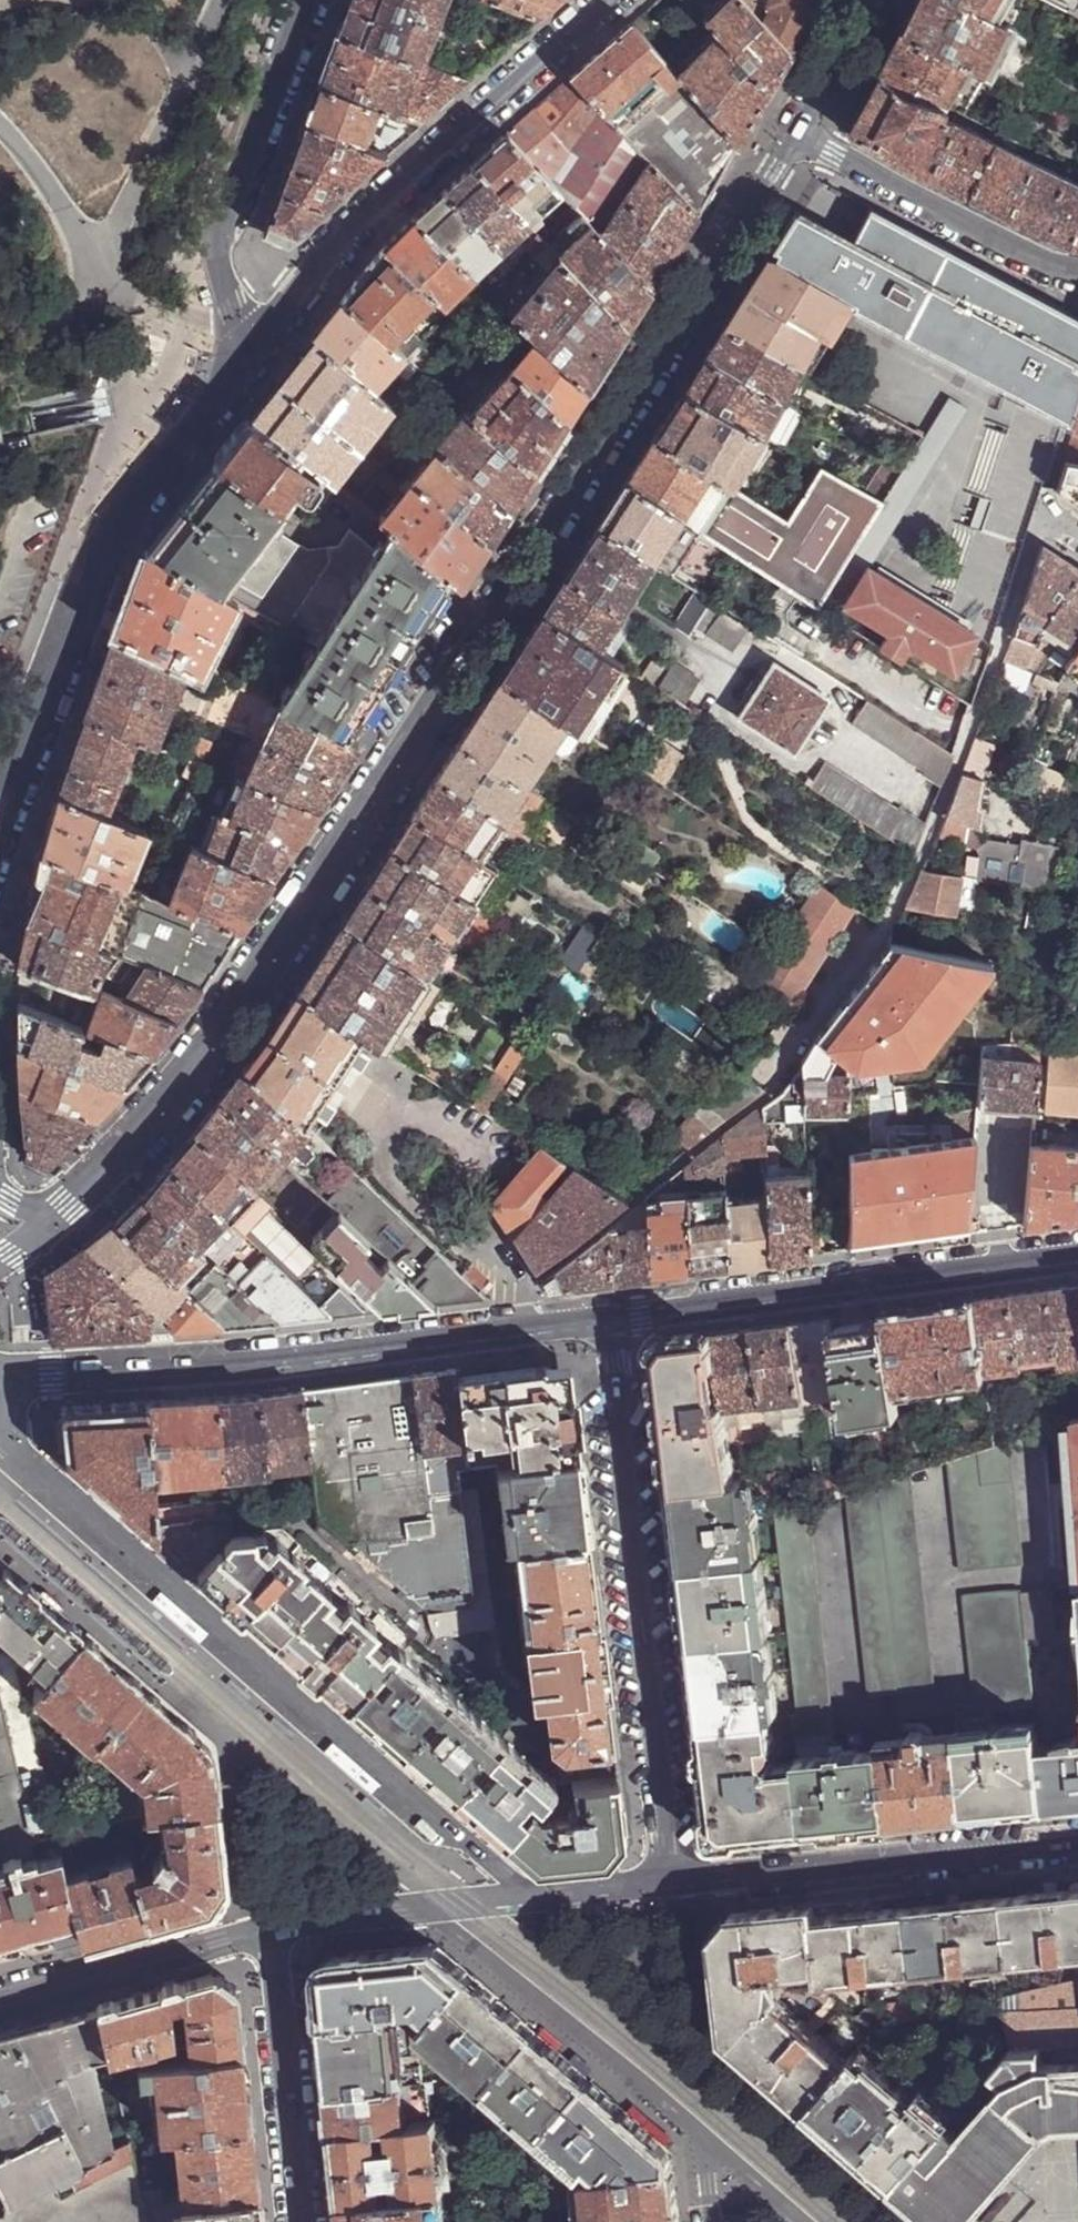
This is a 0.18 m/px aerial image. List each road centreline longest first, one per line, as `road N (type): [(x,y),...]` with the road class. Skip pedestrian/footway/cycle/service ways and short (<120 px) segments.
road 1 (tertiary): [(71,1202),(157,1115),(246,1002),(795,138)]
road 2 (tertiary): [(0,1442),(532,1898)]
road 3 (secondary): [(611,1318),(256,1361),(0,1379)]
road 4 (residential): [(670,1881),(611,1318)]
road 5 (tertiary): [(246,348),(108,544),(0,832)]
road 6 (tertiary): [(608,0),(364,217),(246,348)]
road 7 (secondary): [(1077,1254),(611,1318)]
road 8 (tertiary): [(670,1881),(1077,1840)]
road 9 (residential): [(304,0),(220,233),(246,348)]
road 10 (residential): [(427,1910),(702,2134)]
road 11 (residential): [(795,138),(1051,272),(1077,276)]
road 12 (tertiary): [(301,2221),(270,1928)]
road 13 (residential): [(0,2003),(270,1928)]
road 14 (tertiary): [(270,1928),(427,1910)]
road 15 (tertiary): [(795,138),(832,84),(869,0)]
road 16 (tertiary): [(532,1898),(670,1881)]
road 17 (residential): [(702,2134),(801,2221)]

